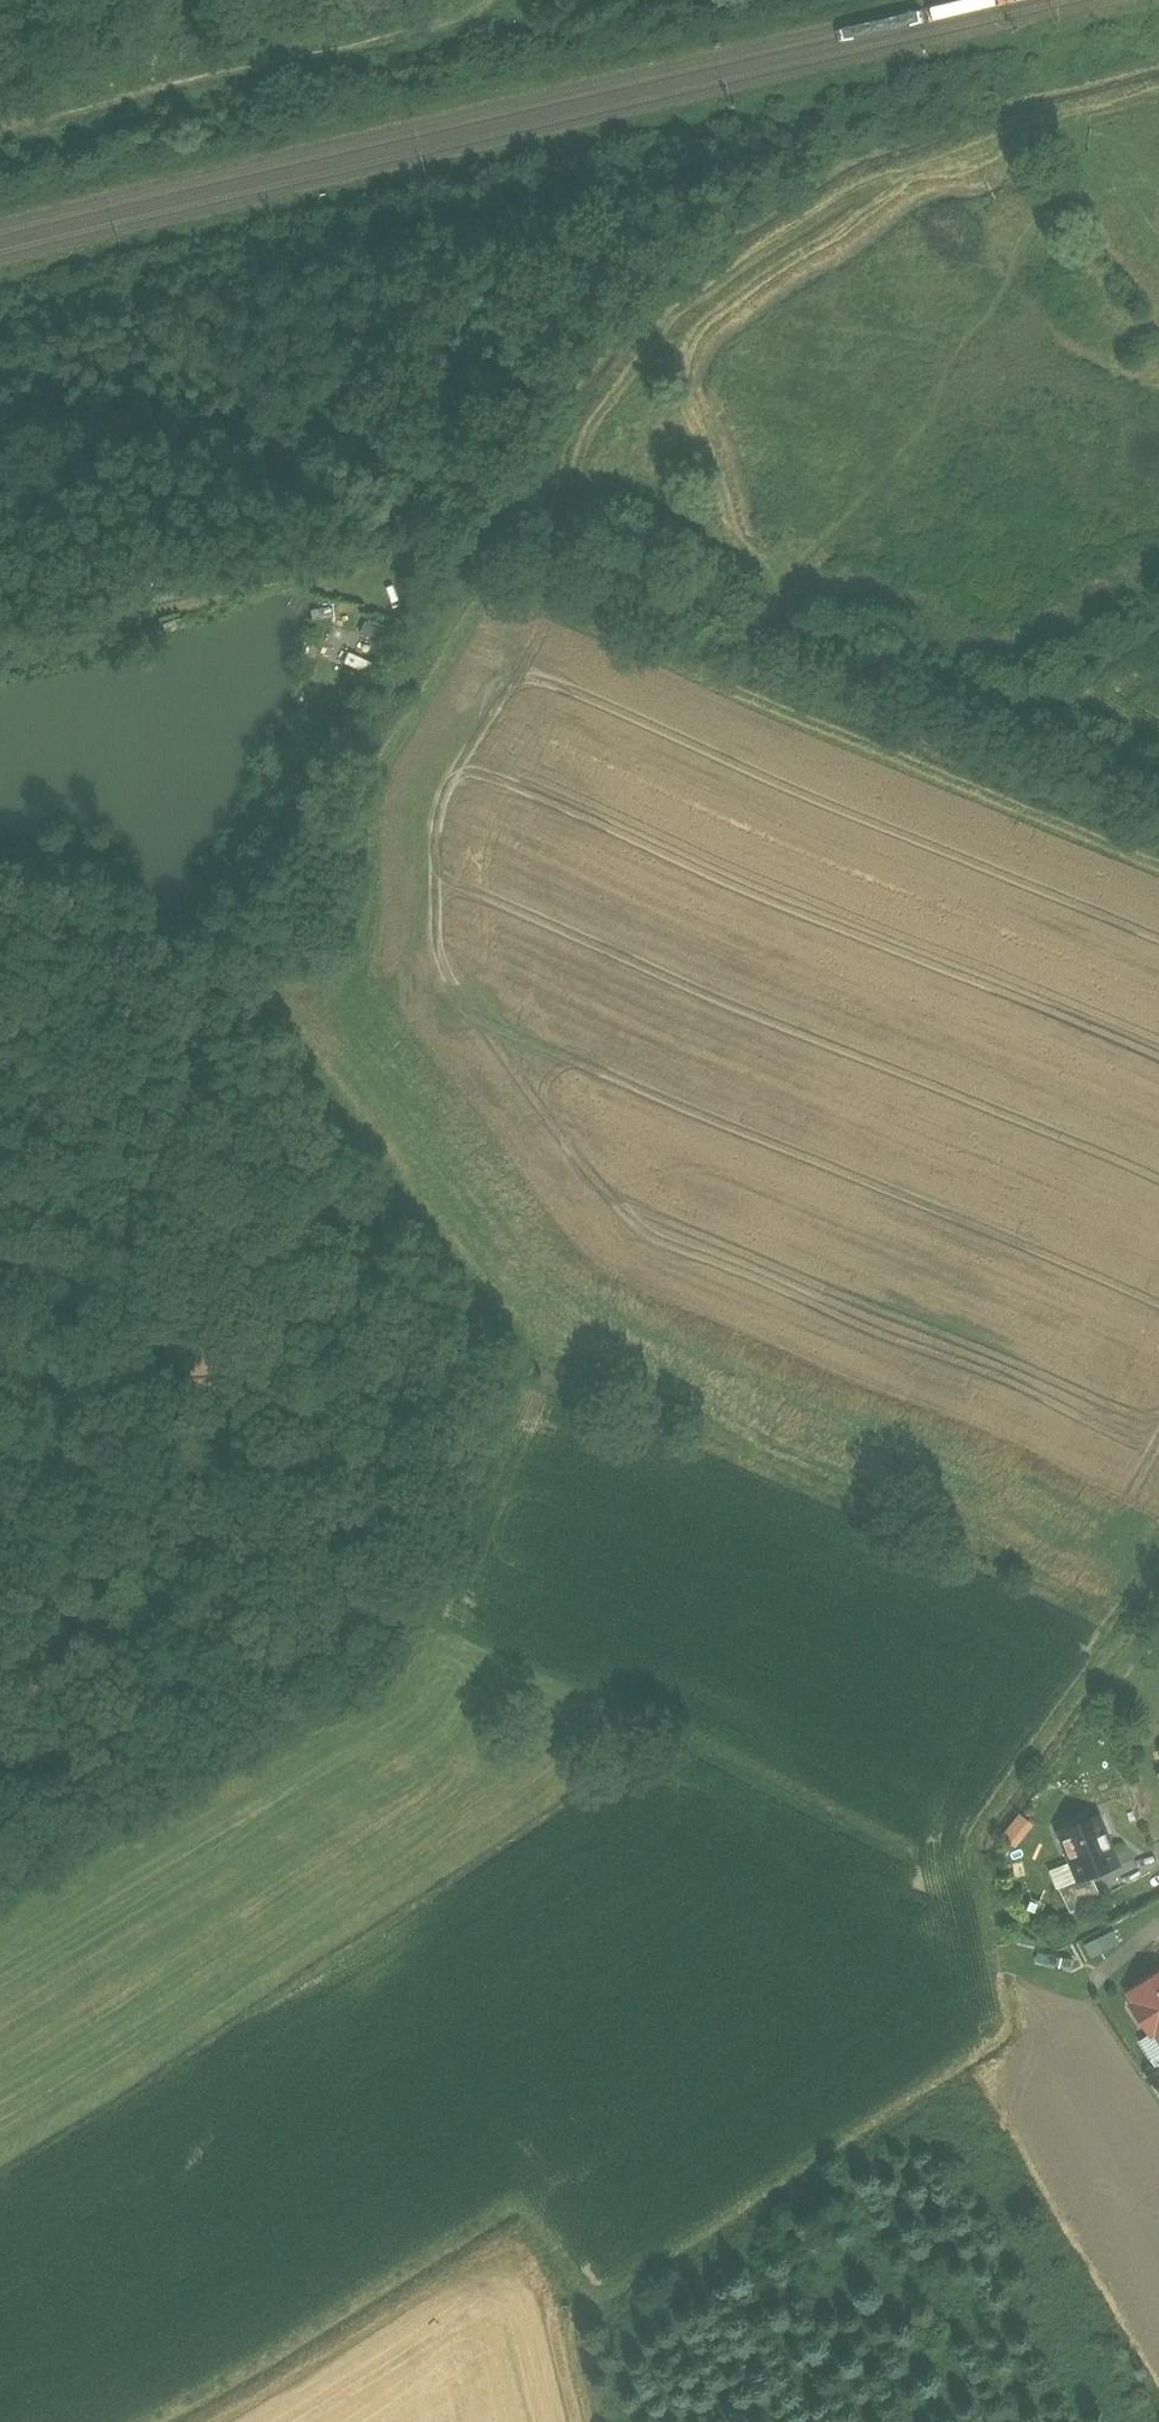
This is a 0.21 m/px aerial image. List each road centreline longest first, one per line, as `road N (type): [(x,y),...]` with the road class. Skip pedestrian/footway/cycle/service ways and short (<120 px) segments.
road 1 (track): [(485,533),(1158,791)]

